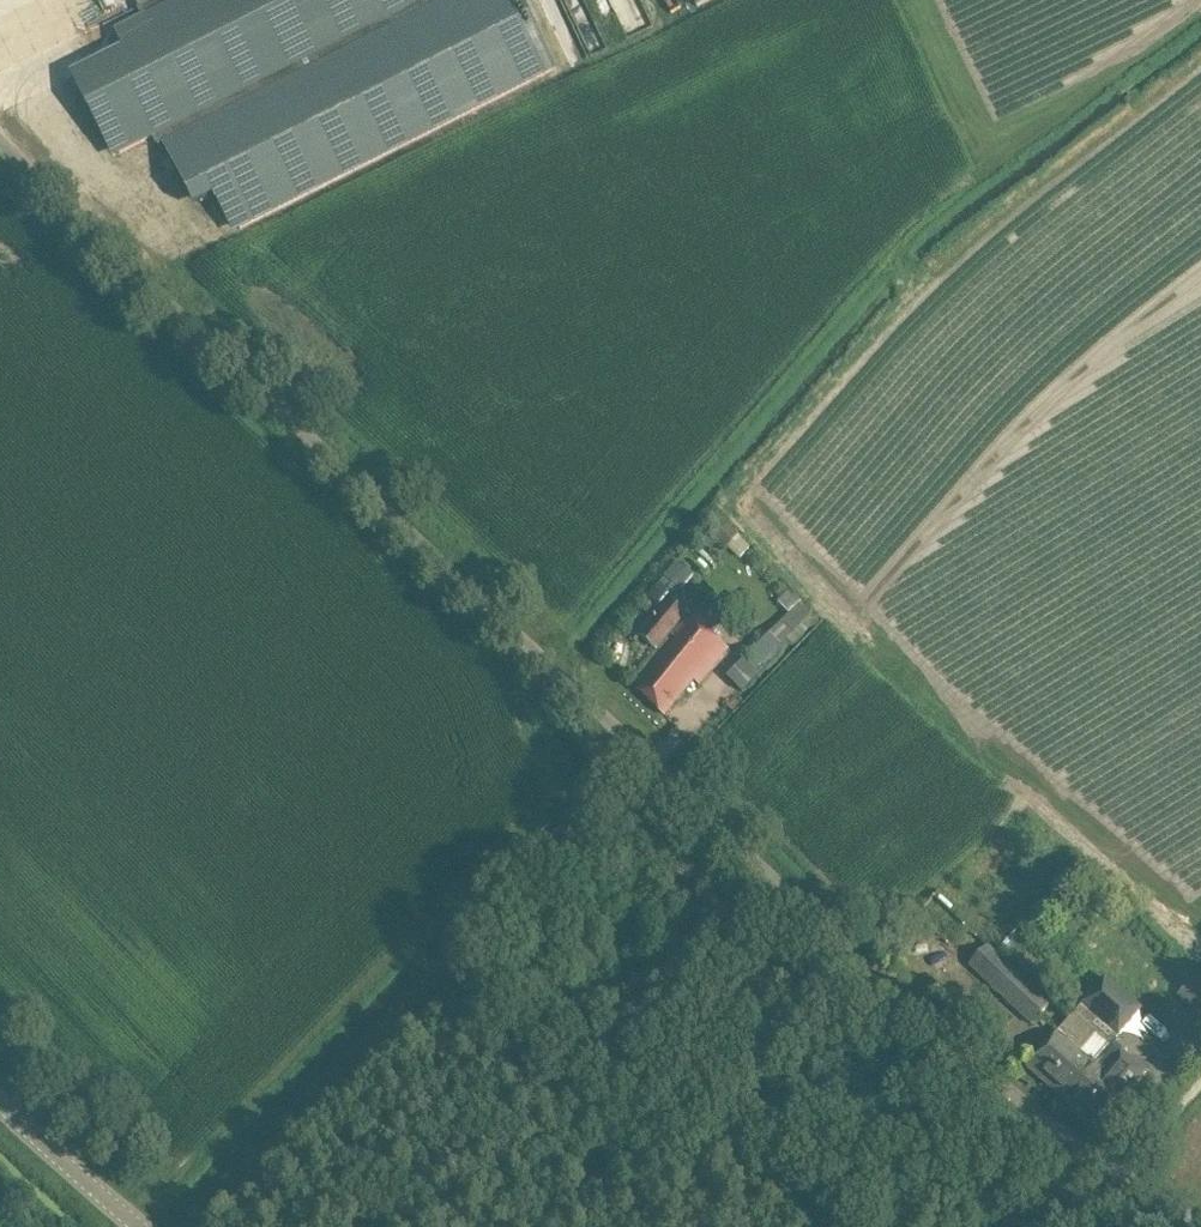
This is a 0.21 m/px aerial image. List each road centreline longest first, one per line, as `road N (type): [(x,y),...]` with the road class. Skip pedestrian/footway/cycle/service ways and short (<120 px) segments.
road 1 (unclassified): [(0,141),(1024,1093),(1099,1150),(1200,1209)]
road 2 (unclassified): [(142,1226),(0,1099)]
road 3 (track): [(1200,1043),(1099,1150)]

